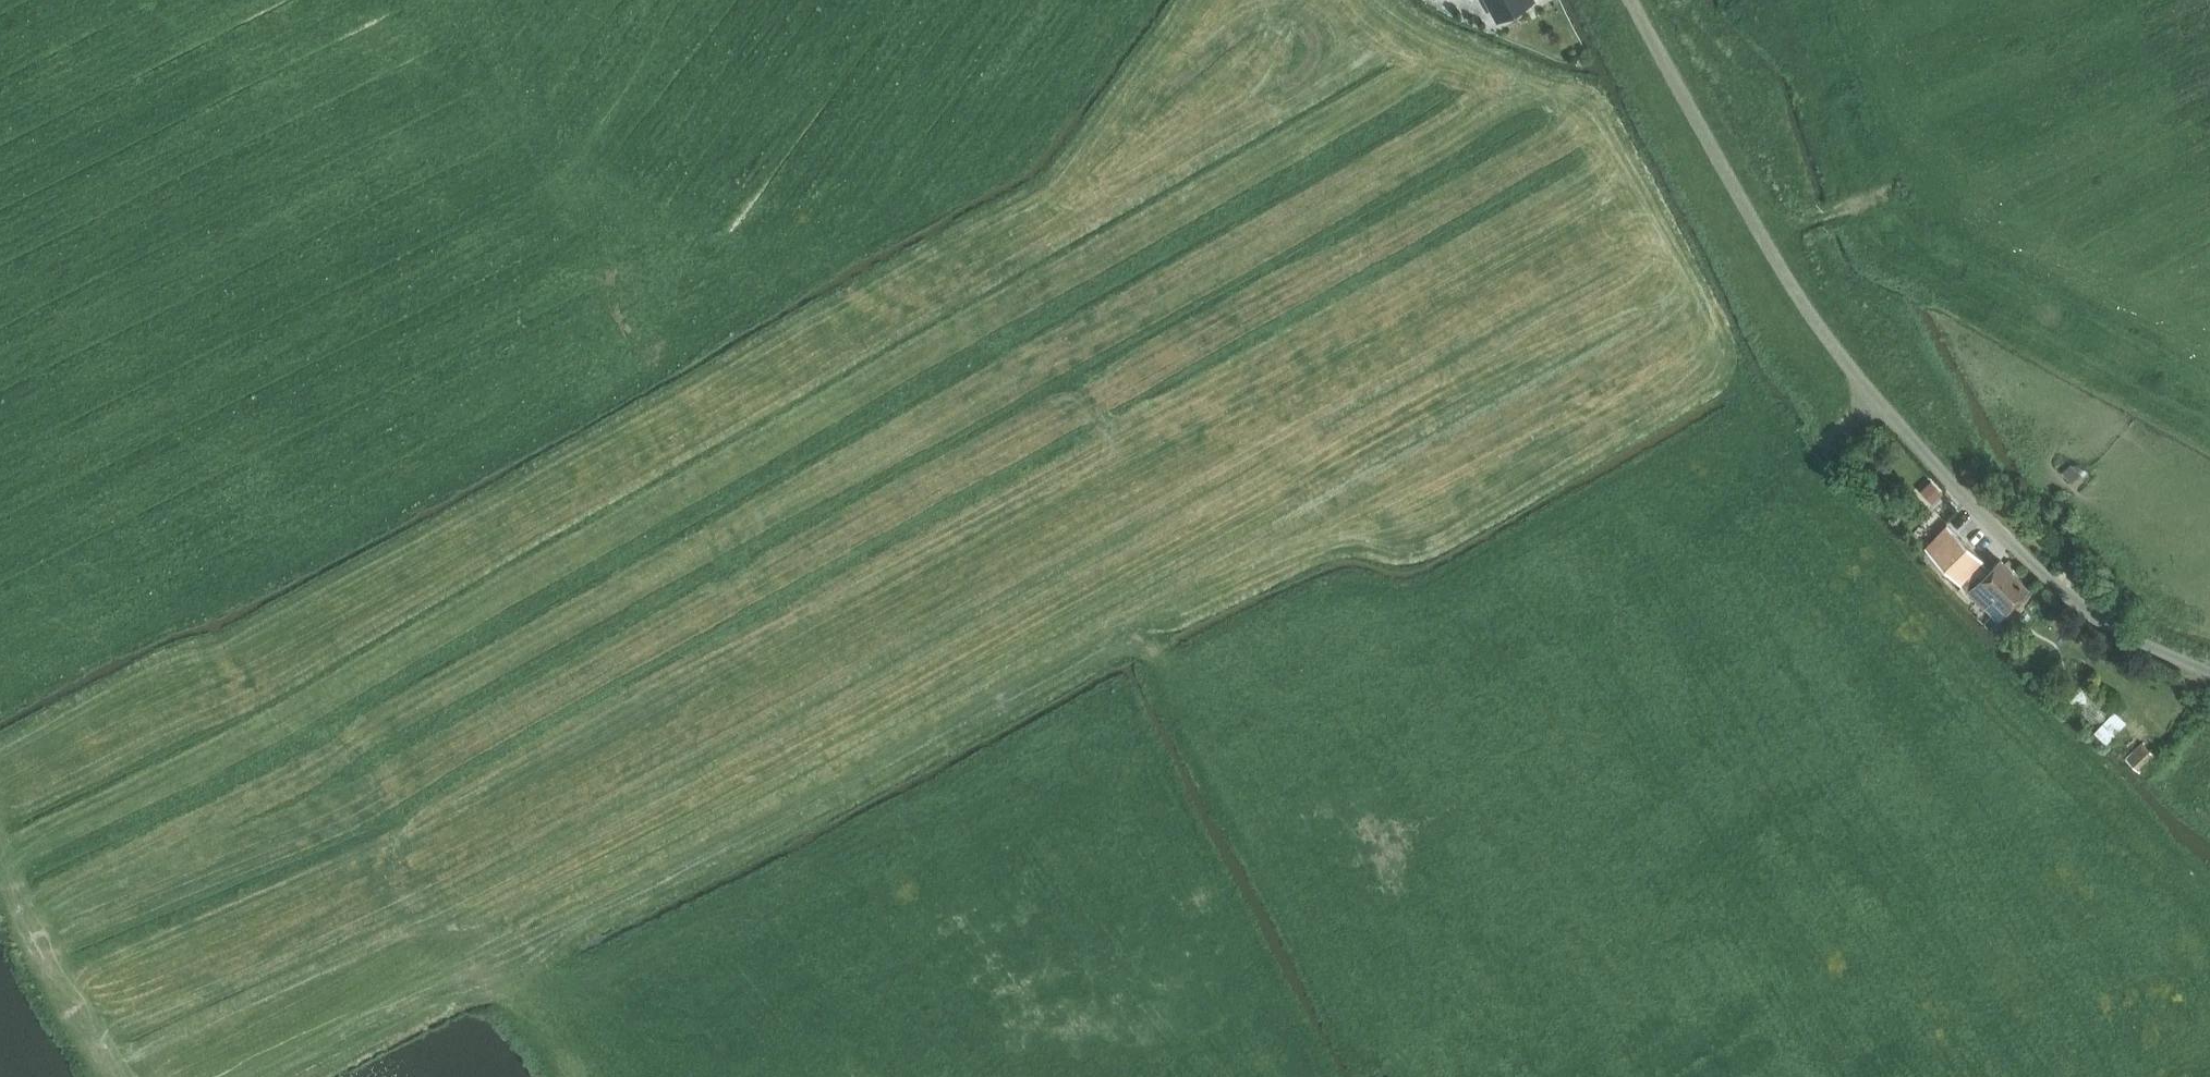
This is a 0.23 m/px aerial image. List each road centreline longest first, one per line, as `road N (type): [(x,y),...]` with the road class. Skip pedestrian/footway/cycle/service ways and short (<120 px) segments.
road 1 (unclassified): [(2209,671),(2084,610),(1990,525),(1838,350),(1768,245),(1630,0)]

